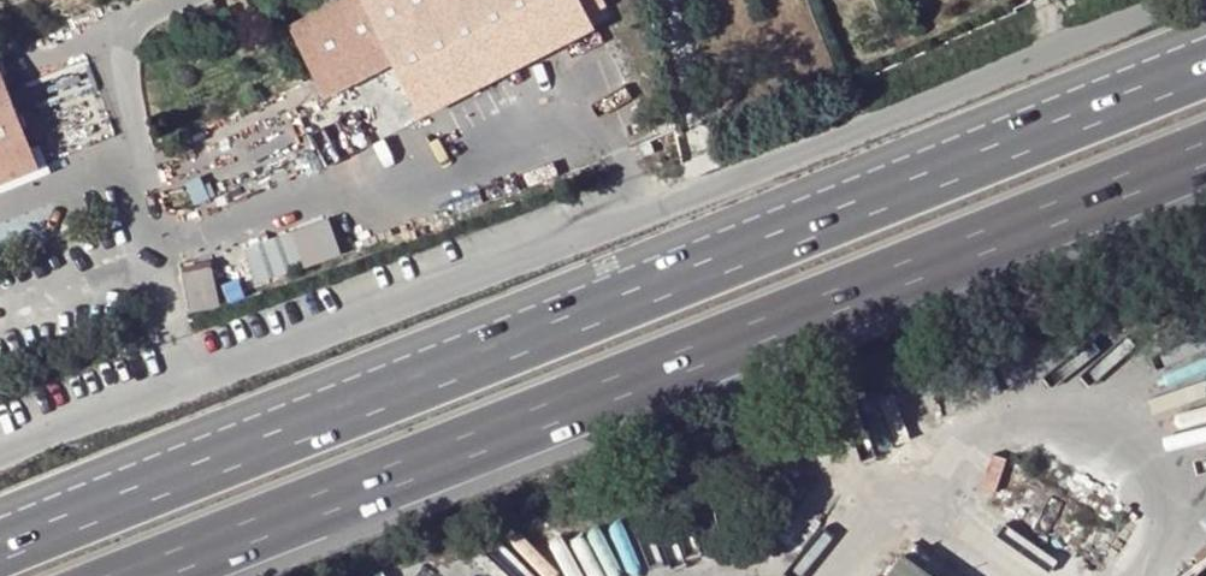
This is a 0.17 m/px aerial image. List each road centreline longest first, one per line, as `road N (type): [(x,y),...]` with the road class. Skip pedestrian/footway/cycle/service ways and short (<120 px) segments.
road 1 (motorway): [(1205,63),(0,543)]
road 2 (tertiary): [(1157,0),(982,77),(0,455)]
road 3 (motorway): [(142,575),(1205,153)]

